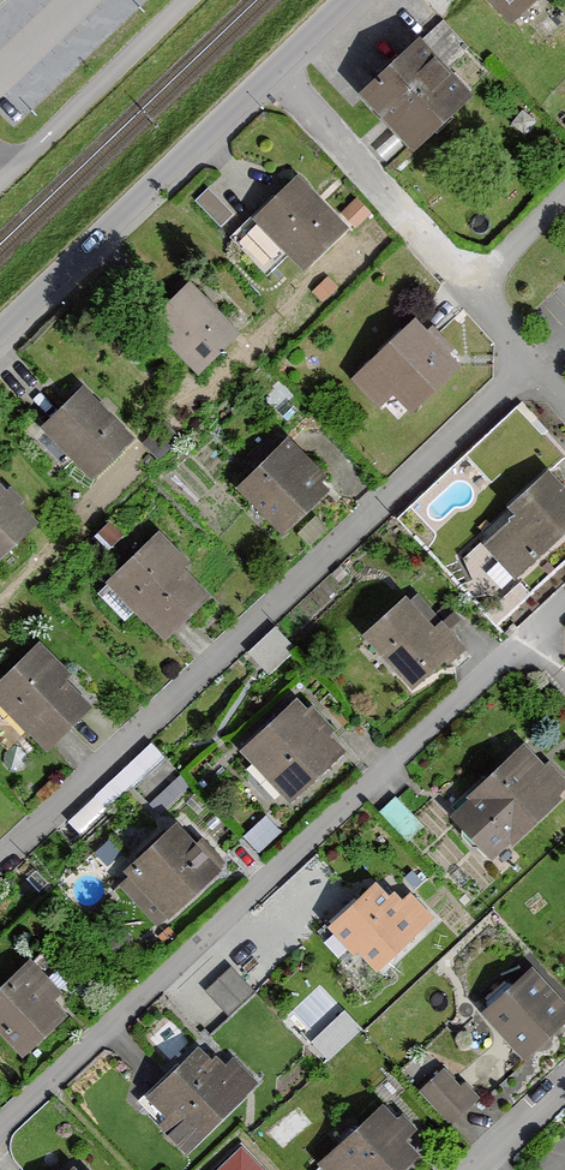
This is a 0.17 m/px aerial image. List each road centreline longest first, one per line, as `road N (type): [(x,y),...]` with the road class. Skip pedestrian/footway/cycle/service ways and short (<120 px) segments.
road 1 (residential): [(532,360),(0,857)]
road 2 (residential): [(525,639),(0,1130)]
road 3 (residential): [(0,334),(273,72)]
road 4 (residential): [(273,72),(471,289)]
road 5 (residential): [(464,1169),(564,1080)]
road 6 (residential): [(564,195),(471,289)]

